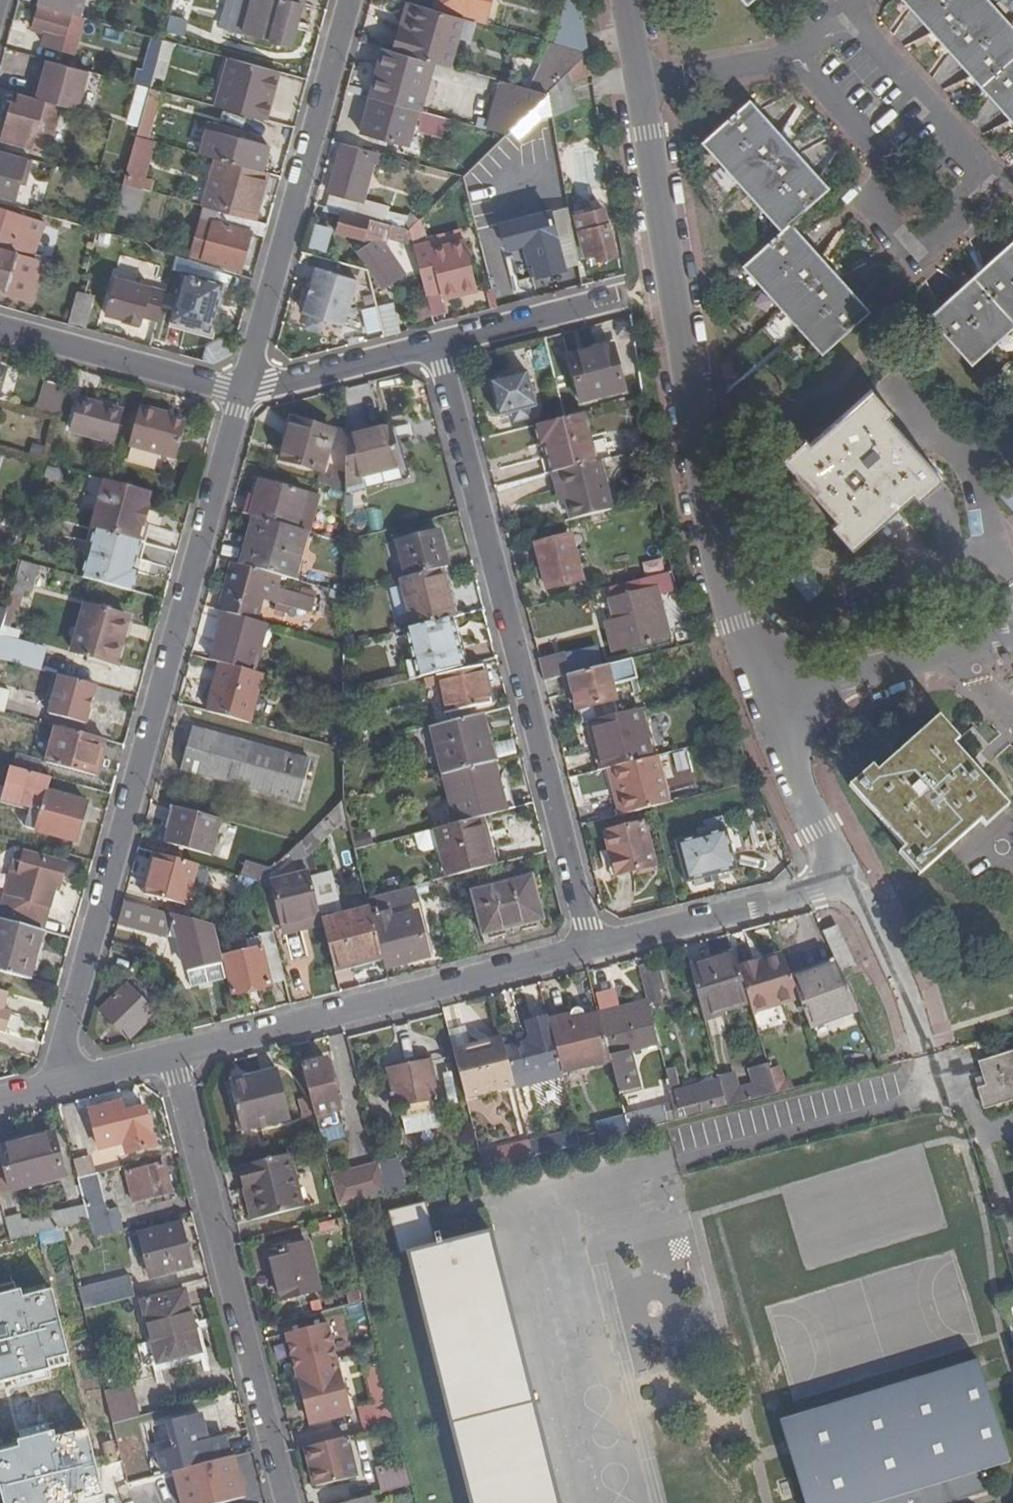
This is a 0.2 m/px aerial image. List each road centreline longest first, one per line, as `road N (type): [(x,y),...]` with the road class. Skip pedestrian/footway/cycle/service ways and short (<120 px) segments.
road 1 (unclassified): [(243,392),(63,1055),(67,1081)]
road 2 (residential): [(636,85),(728,597),(760,660),(787,686)]
road 3 (unclassified): [(598,950),(435,344)]
road 4 (residential): [(796,51),(881,153),(877,198),(917,248),(997,179),(847,9)]
road 5 (residential): [(176,1054),(289,1502)]
road 6 (residential): [(176,1054),(598,950)]
road 7 (residential): [(243,392),(349,0)]
road 8 (residential): [(598,950),(819,886),(832,865)]
road 9 (residential): [(0,327),(243,392)]
road 10 (residential): [(787,686),(1012,632)]
road 11 (residential): [(832,865),(856,882),(927,1055)]
road 12 (residential): [(435,344),(627,294)]
road 13 (residential): [(243,392),(435,344)]
road 14 (residential): [(787,686),(785,744),(832,865)]
road 15 (residential): [(636,85),(796,51)]

